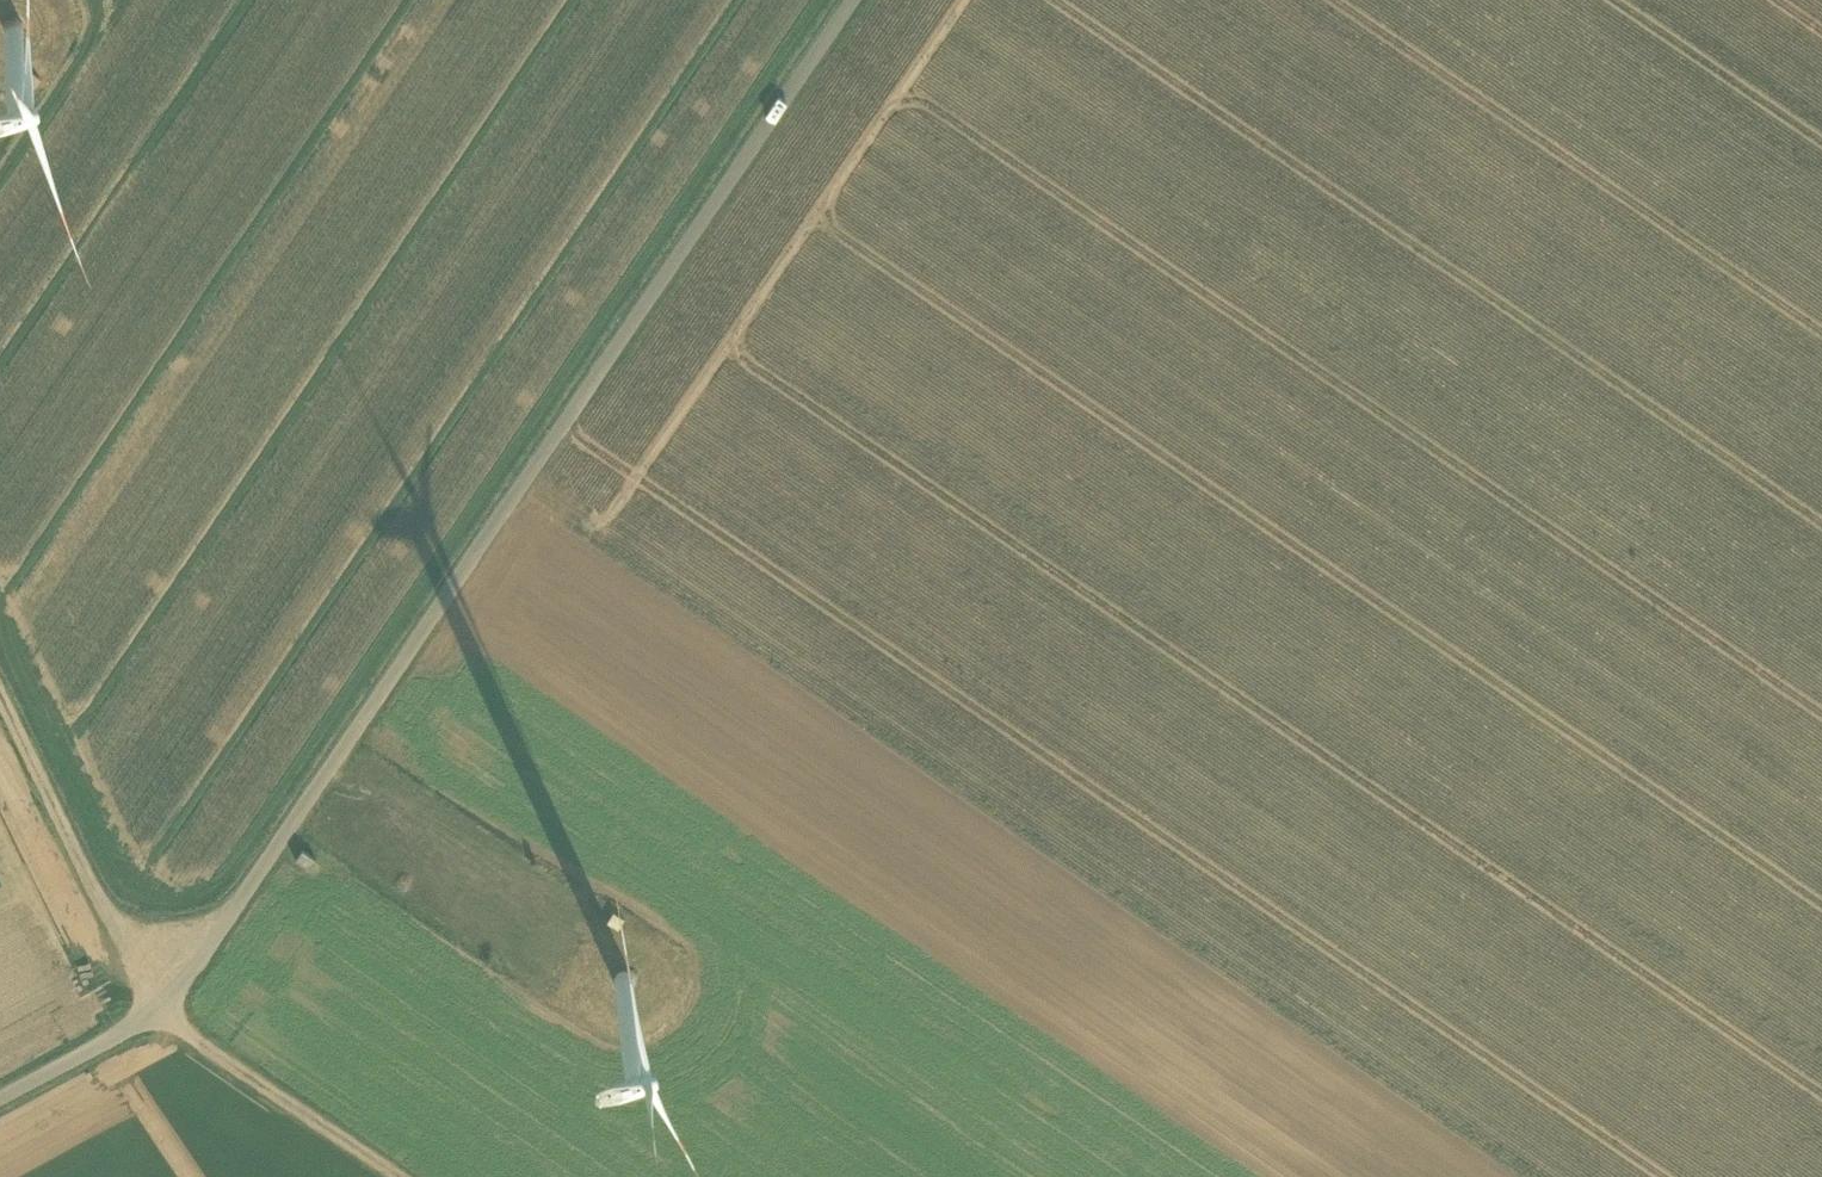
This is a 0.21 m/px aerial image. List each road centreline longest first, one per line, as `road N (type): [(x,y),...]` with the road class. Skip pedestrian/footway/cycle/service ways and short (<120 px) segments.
road 1 (unclassified): [(0,1098),(113,1037),(193,970),(851,0)]
road 2 (track): [(154,1006),(0,696)]
road 3 (track): [(320,778),(582,955)]
road 4 (track): [(154,1006),(403,1176)]

